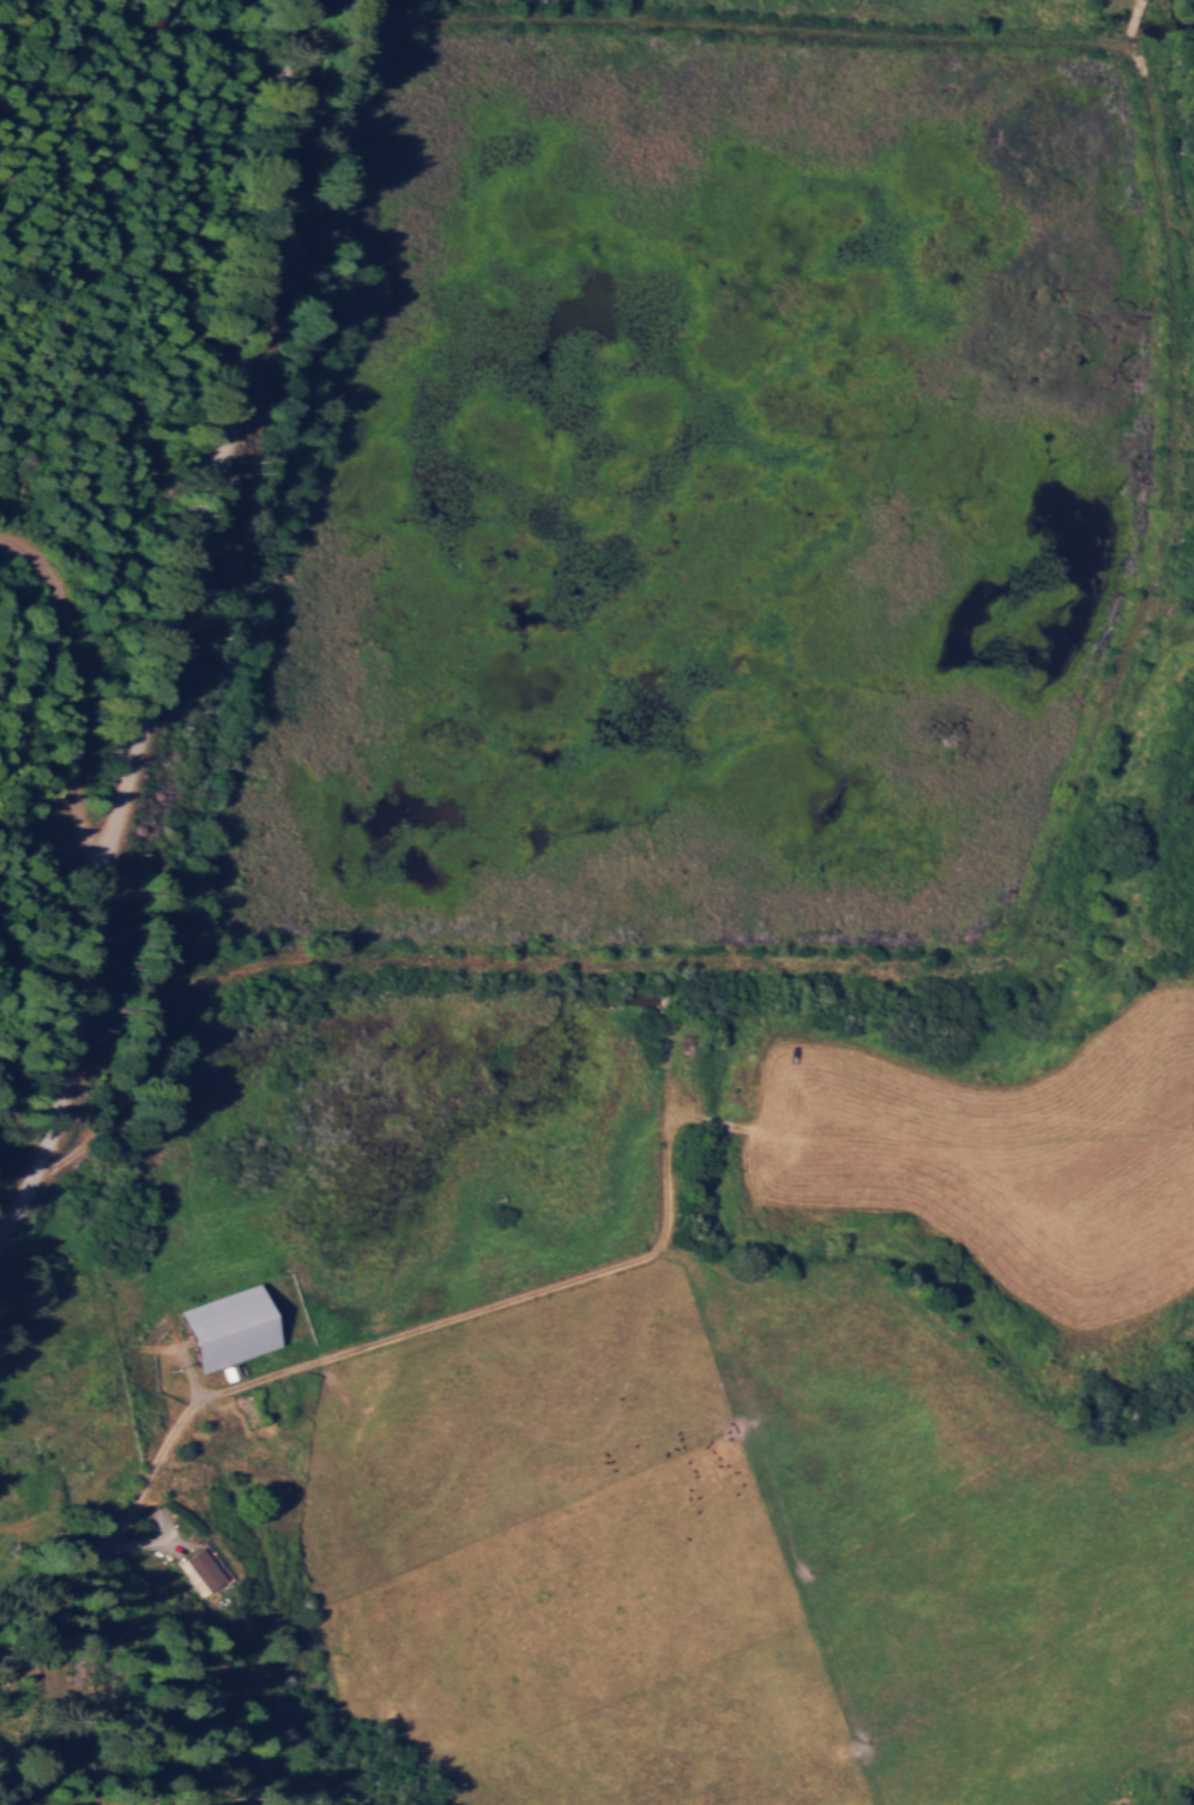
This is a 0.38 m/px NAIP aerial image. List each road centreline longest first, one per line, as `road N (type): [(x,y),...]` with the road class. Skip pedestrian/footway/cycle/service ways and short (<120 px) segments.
road 1 (residential): [(0,1276),(46,1166),(76,1059),(126,784),(271,270),(302,0)]

